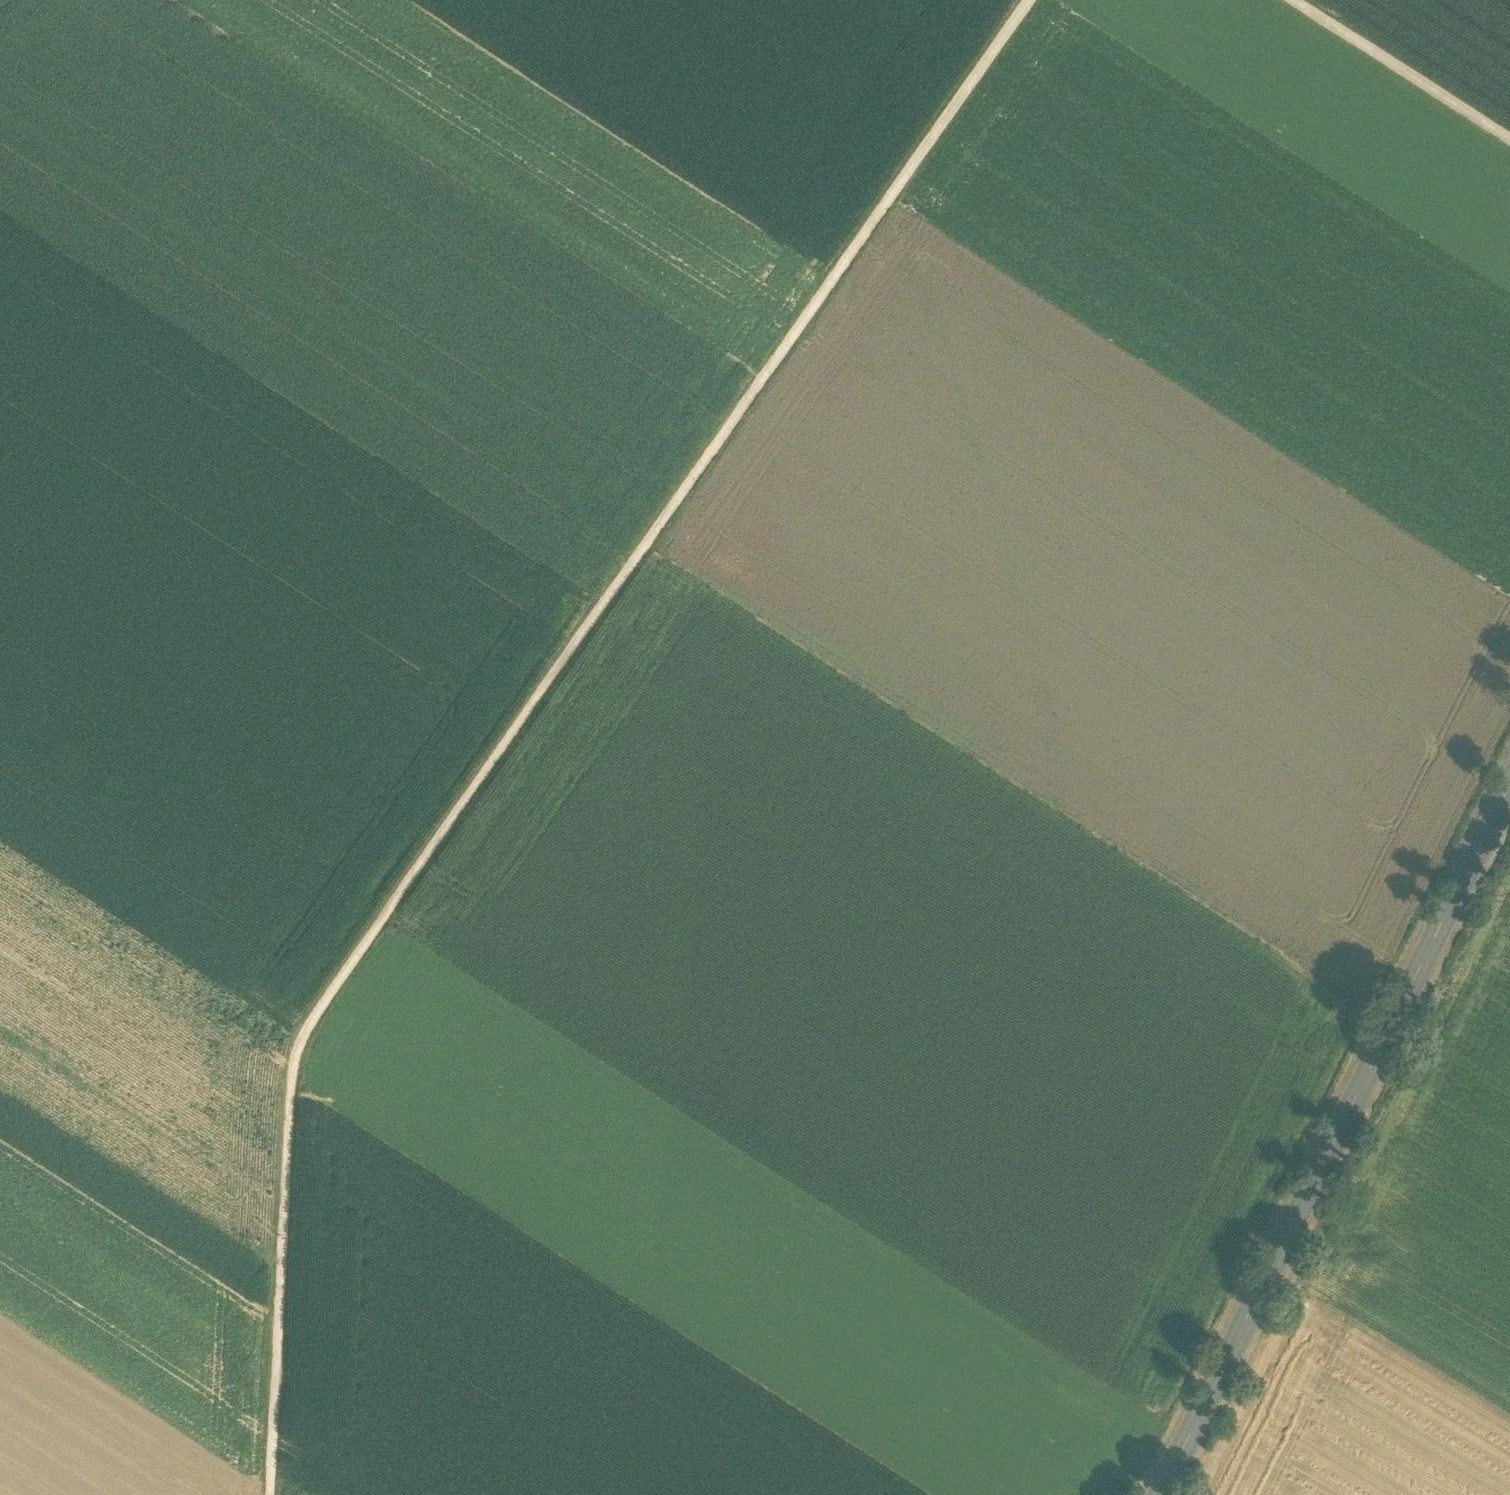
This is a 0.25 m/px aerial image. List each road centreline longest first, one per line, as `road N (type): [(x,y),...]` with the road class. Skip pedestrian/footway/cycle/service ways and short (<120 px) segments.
road 1 (track): [(272,1494),(290,1113),(305,1034),(1034,0)]
road 2 (secondary): [(1509,792),(1164,1494)]
road 3 (track): [(1287,0),(1509,143)]

